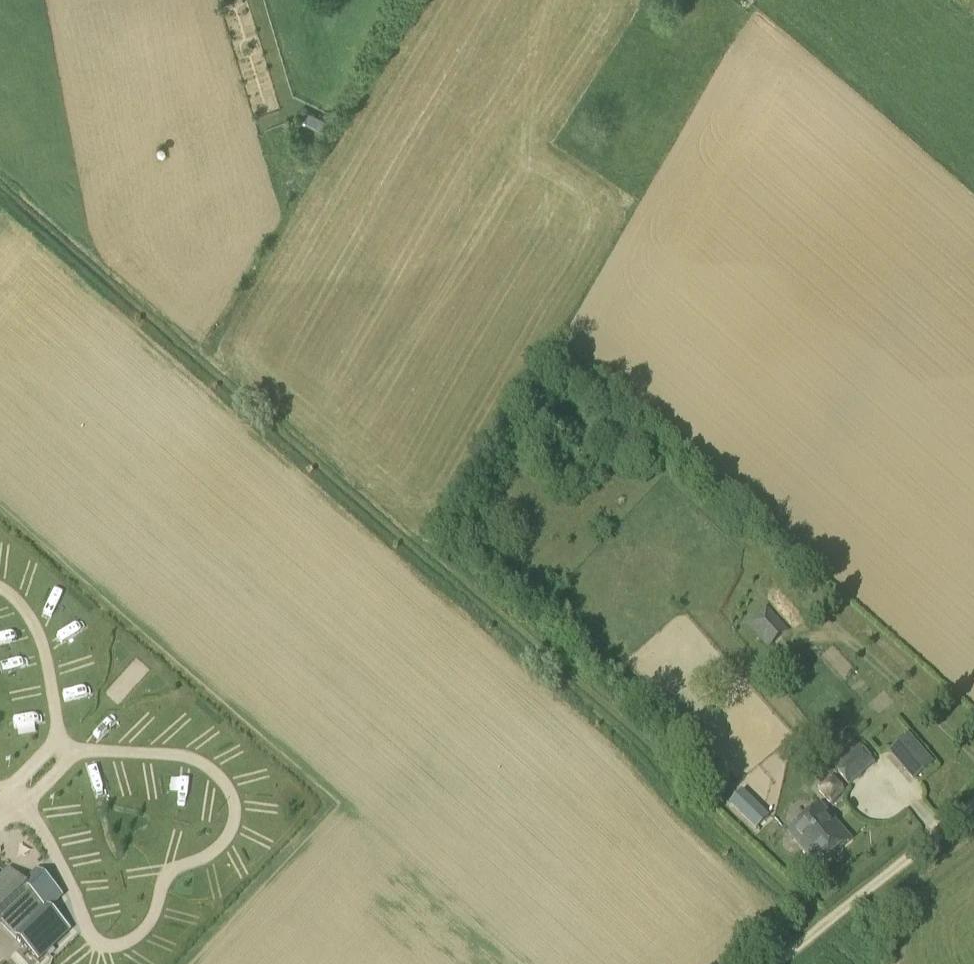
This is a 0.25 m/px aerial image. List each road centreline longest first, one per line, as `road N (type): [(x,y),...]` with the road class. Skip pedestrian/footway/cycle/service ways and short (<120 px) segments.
road 1 (unclassified): [(769,963),(973,800)]

